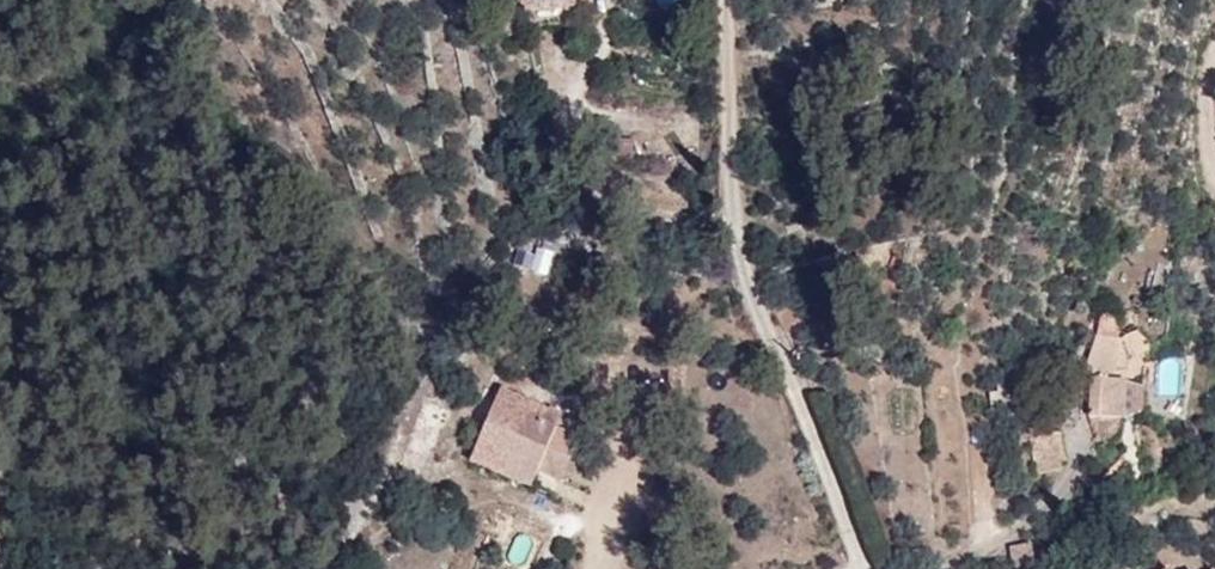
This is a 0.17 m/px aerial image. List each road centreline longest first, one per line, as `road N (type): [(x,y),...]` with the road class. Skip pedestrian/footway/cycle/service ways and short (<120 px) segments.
road 1 (unclassified): [(863,568),(747,277),(733,201),(725,0)]
road 2 (track): [(1214,62),(1209,185),(1214,188)]

